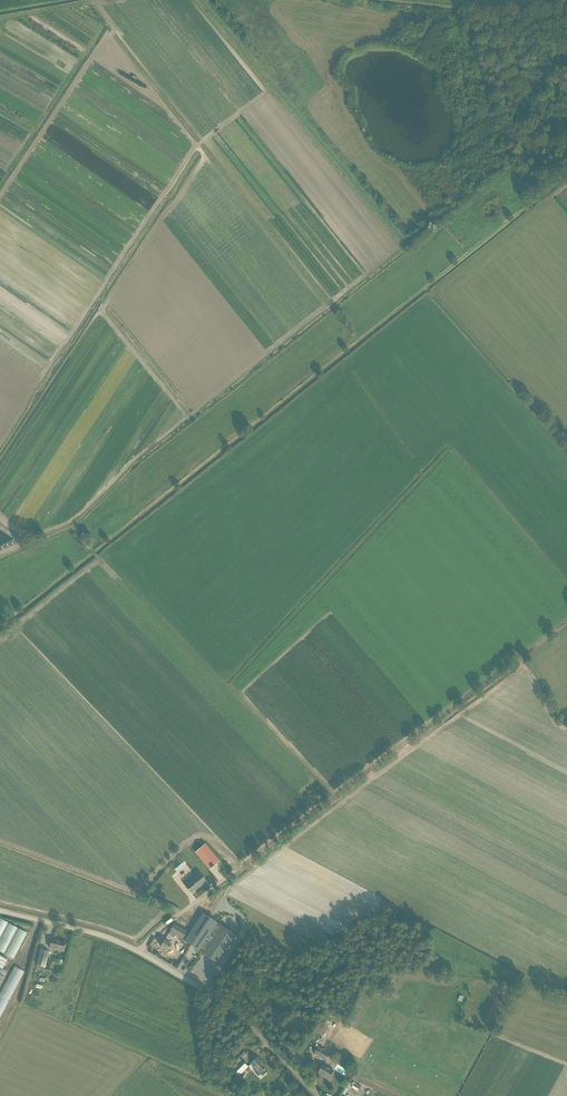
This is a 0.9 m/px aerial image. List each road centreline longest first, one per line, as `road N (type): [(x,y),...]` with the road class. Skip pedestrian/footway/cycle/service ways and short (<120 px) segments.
road 1 (track): [(566,623),(208,895)]
road 2 (unclassified): [(316,1095),(214,1000),(137,951),(0,914)]
road 3 (track): [(227,970),(283,981),(465,978),(566,999)]

